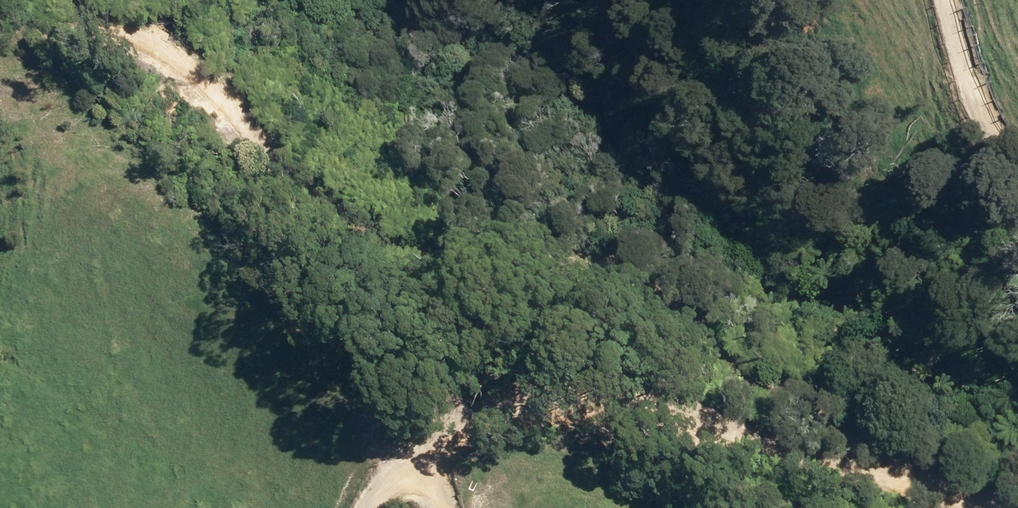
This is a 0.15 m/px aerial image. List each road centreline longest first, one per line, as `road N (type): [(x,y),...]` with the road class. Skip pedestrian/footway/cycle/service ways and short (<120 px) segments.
road 1 (track): [(378,507),(399,477),(395,423),(269,269),(90,87),(0,27)]
road 2 (track): [(399,477),(463,454),(479,428),(576,398),(637,397),(721,414),(798,450),(994,507)]
road 3 (track): [(1017,180),(991,154),(942,0)]

